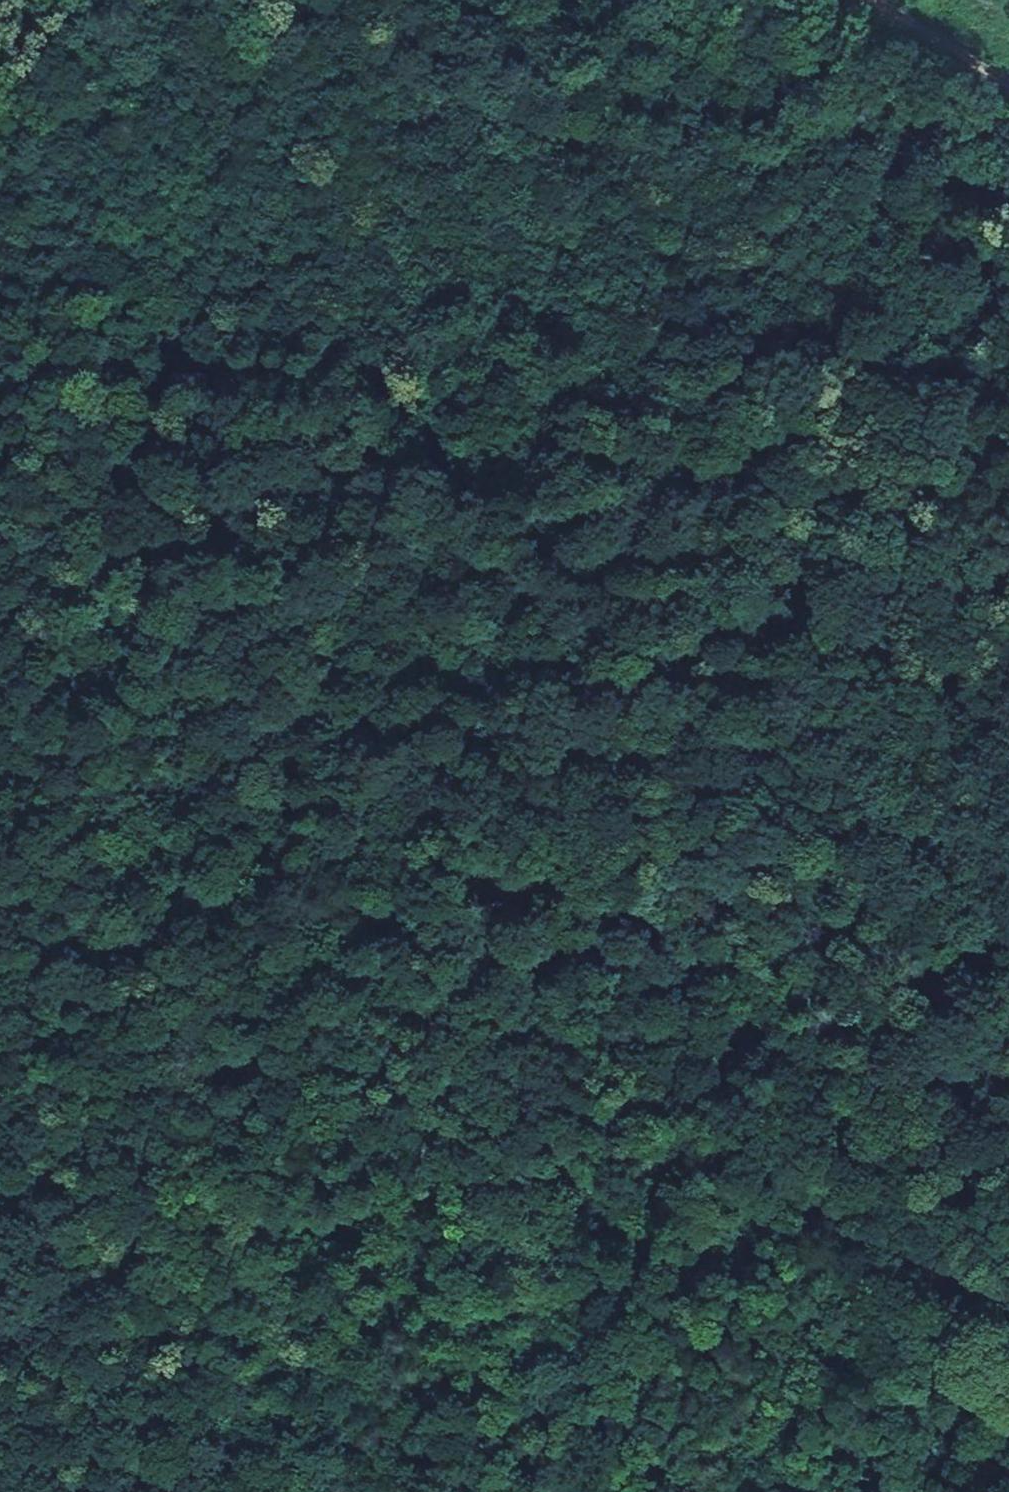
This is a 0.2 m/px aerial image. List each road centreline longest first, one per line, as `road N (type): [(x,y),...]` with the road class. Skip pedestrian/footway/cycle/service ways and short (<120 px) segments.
road 1 (track): [(269,1491),(188,1310),(86,1121),(52,1031),(56,885),(47,818),(62,735),(99,629),(131,469),(102,153),(146,0)]
road 2 (track): [(632,0),(648,4),(730,76),(819,124),(1008,201)]

